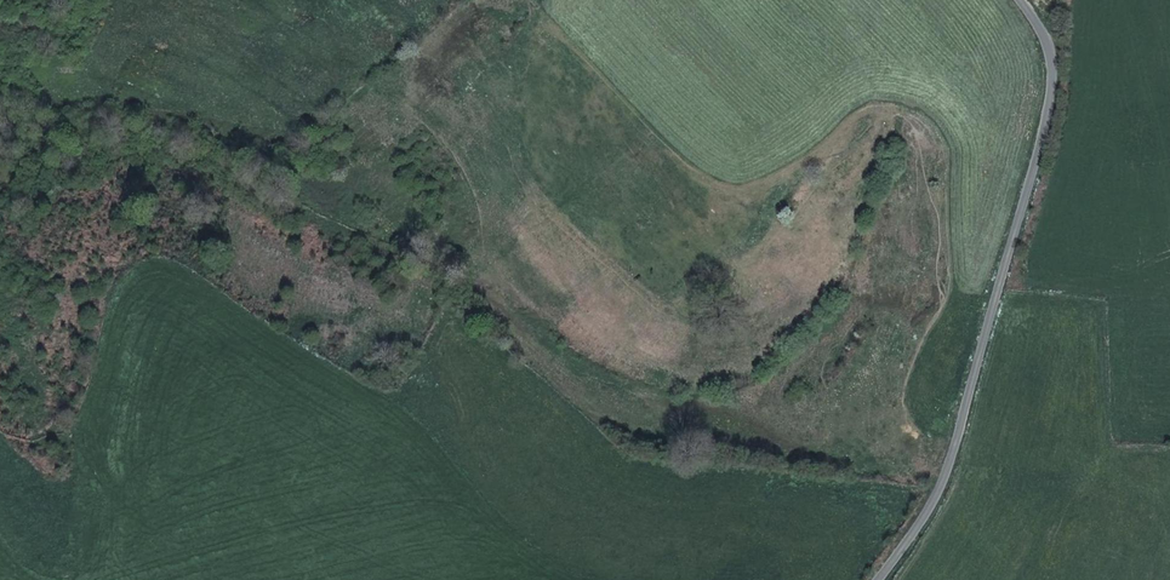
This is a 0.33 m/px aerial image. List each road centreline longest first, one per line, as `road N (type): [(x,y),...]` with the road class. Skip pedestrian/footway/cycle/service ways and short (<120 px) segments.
road 1 (unclassified): [(881,579),(939,501),(1042,150),(1055,80),(1048,39),(1022,0)]

